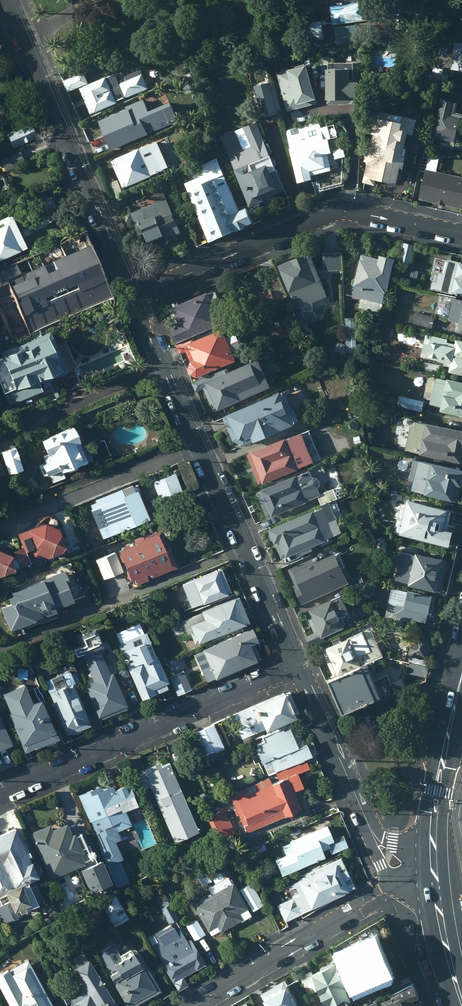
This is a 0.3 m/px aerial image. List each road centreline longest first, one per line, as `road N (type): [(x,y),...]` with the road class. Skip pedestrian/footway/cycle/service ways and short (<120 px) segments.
road 1 (residential): [(6,0),(120,272),(152,292)]
road 2 (residential): [(152,292),(335,212),(461,234)]
road 3 (residential): [(296,666),(164,369)]
road 4 (residential): [(0,794),(296,666)]
road 5 (residential): [(194,1005),(395,883)]
road 6 (tertiary): [(430,868),(461,678)]
road 7 (residential): [(164,369),(0,444)]
road 8 (residential): [(364,818),(296,666)]

